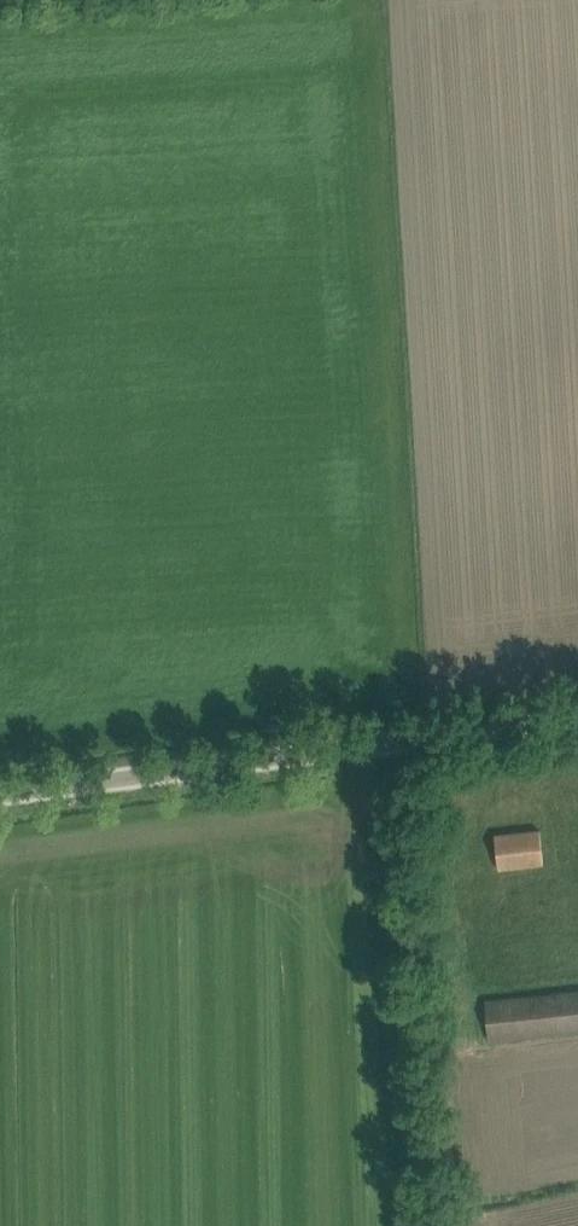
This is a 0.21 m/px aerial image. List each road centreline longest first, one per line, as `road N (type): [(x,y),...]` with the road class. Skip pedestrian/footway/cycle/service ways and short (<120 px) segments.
road 1 (unclassified): [(577,714),(0,794)]

